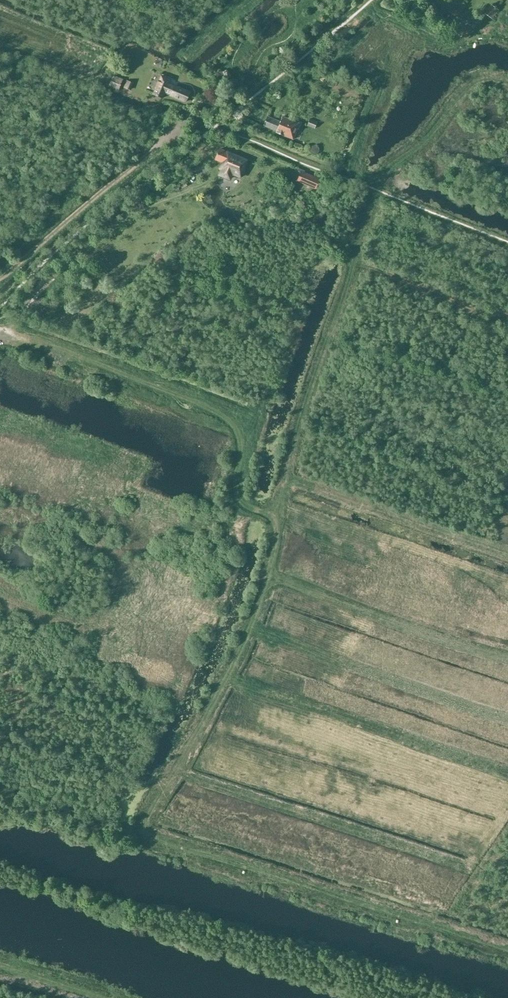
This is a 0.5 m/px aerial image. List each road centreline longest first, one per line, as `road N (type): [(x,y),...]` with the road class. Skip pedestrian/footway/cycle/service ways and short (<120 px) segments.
road 1 (track): [(269,513),(242,493),(245,435),(231,415),(5,331)]
road 2 (track): [(202,183),(105,231),(5,331)]
road 3 (track): [(0,278),(180,126)]

